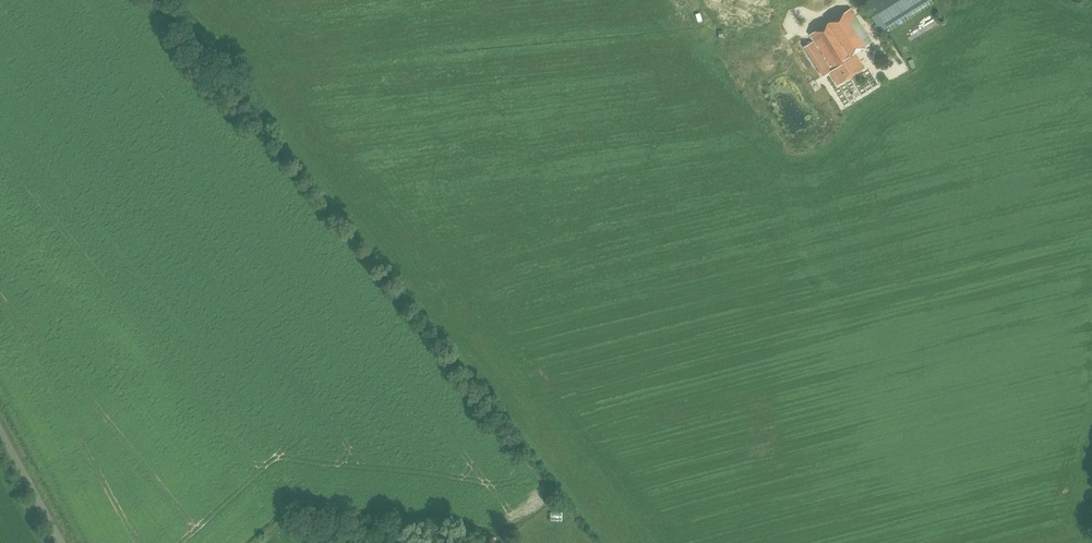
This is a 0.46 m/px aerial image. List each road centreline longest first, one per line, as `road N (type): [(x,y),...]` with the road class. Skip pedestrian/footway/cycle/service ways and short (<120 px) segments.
road 1 (unclassified): [(63,542),(0,429)]

